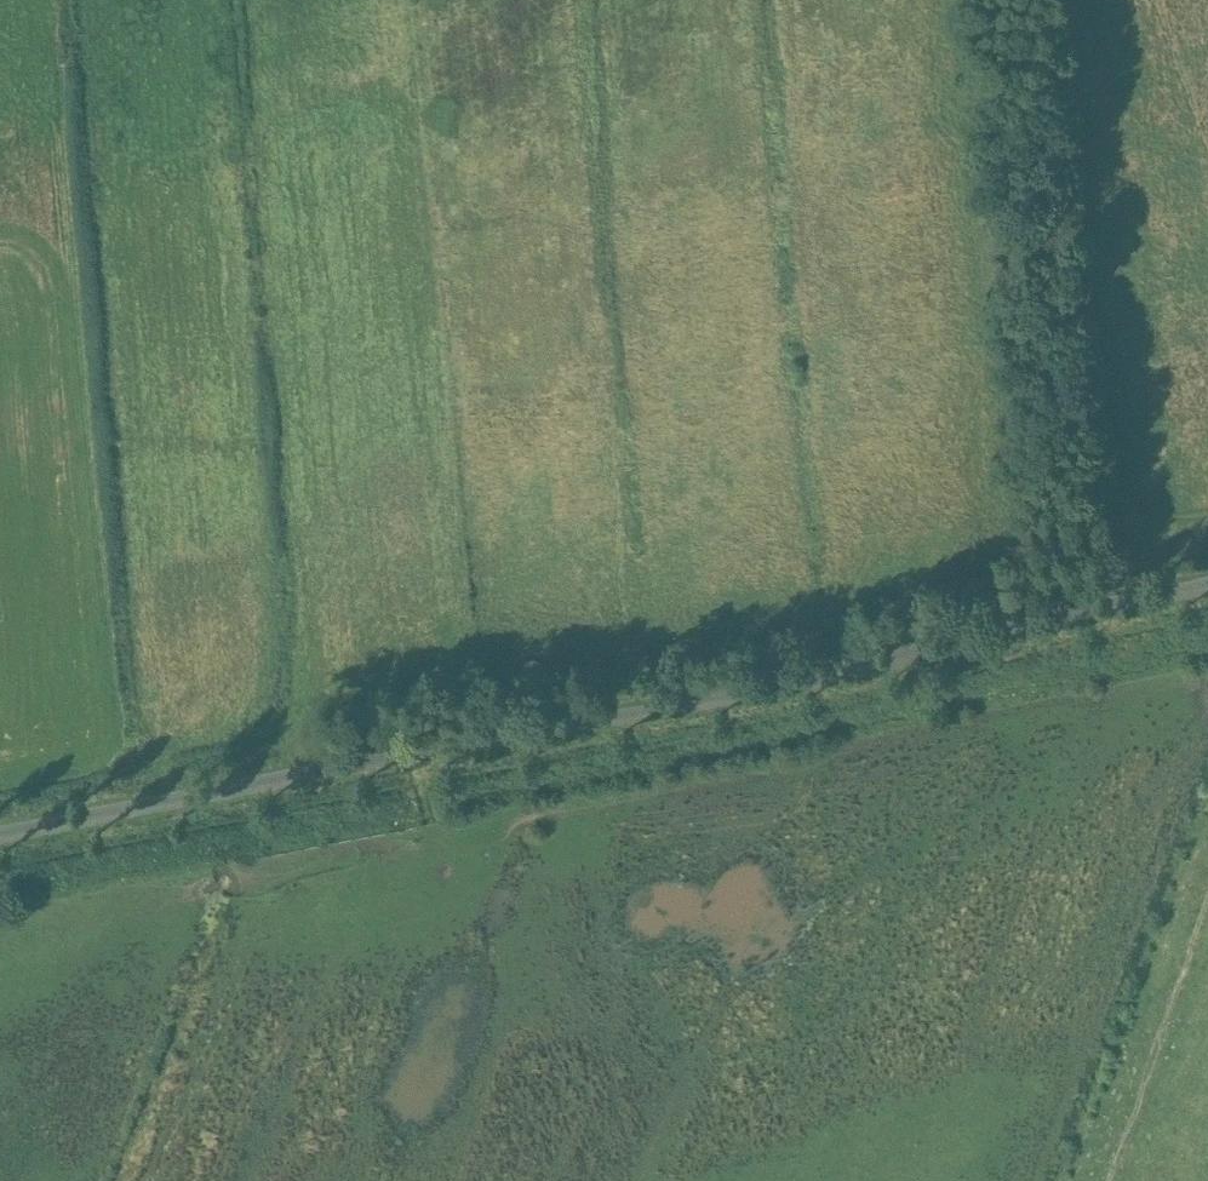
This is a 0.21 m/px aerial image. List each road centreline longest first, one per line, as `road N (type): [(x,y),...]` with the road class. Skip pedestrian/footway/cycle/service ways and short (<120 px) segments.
road 1 (unclassified): [(0,831),(705,700),(1207,579)]

